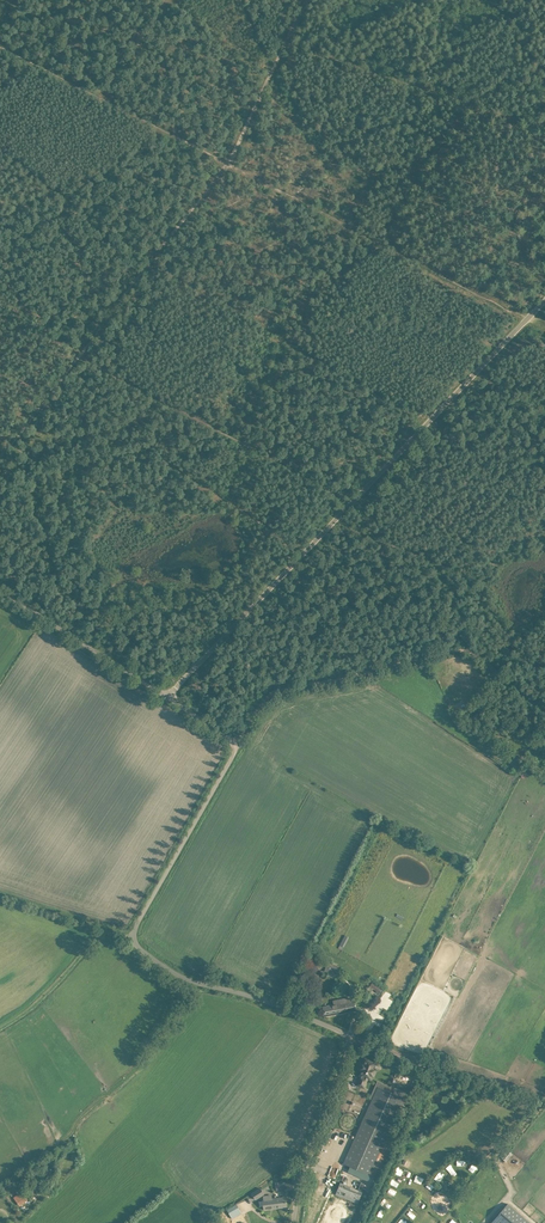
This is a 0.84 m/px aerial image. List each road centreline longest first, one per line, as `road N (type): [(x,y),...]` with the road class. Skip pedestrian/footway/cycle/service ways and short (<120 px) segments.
road 1 (unclassified): [(294,1222),(302,1172),(353,1037),(191,980),(131,937),(237,746),(163,699)]
road 2 (unclassified): [(163,699),(544,298)]
road 3 (track): [(544,712),(465,654),(262,702),(237,746)]
road 4 (track): [(153,258),(247,127),(308,0)]
road 5 (track): [(544,1085),(536,1095),(353,1037)]
road 6 (unclassified): [(0,591),(163,699)]
road 7 (track): [(33,63),(158,0)]

